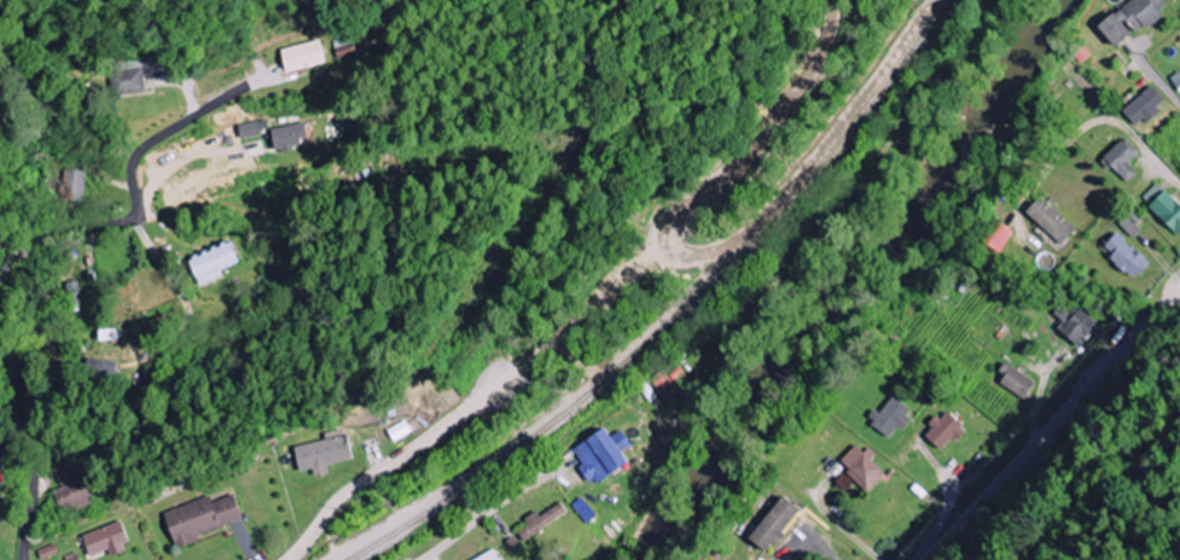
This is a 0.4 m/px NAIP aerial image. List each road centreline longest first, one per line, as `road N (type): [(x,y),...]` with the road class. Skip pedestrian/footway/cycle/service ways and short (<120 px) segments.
road 1 (residential): [(26,559),(42,256),(64,234),(129,221),(144,151),(242,93)]
road 2 (residential): [(287,559),(345,496),(711,232)]
road 3 (secondary): [(1179,293),(928,559)]
road 4 (residential): [(711,232),(754,151),(796,94),(819,0)]

